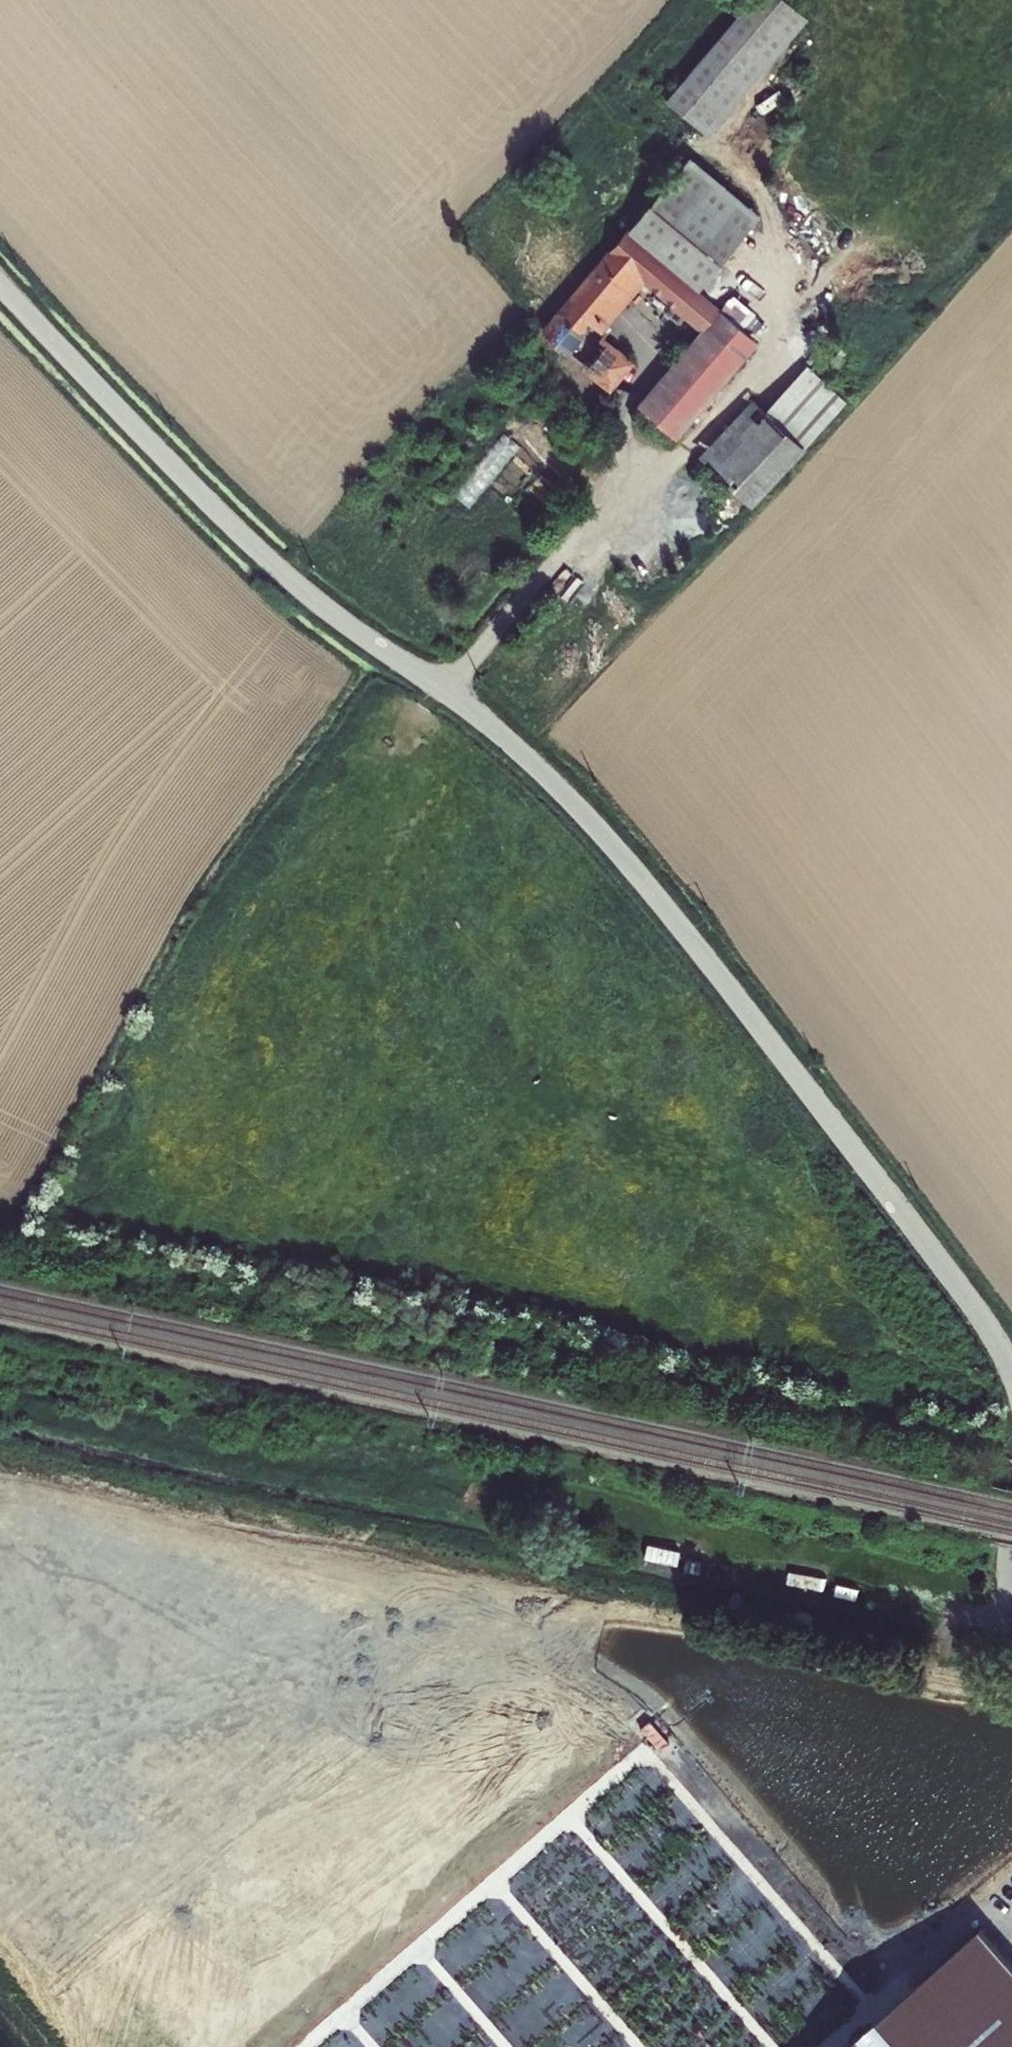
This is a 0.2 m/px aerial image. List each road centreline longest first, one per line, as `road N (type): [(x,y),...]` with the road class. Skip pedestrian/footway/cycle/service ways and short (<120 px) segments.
road 1 (unclassified): [(0,283),(266,559),(489,725),(604,836),(982,1319),(1011,1370)]

